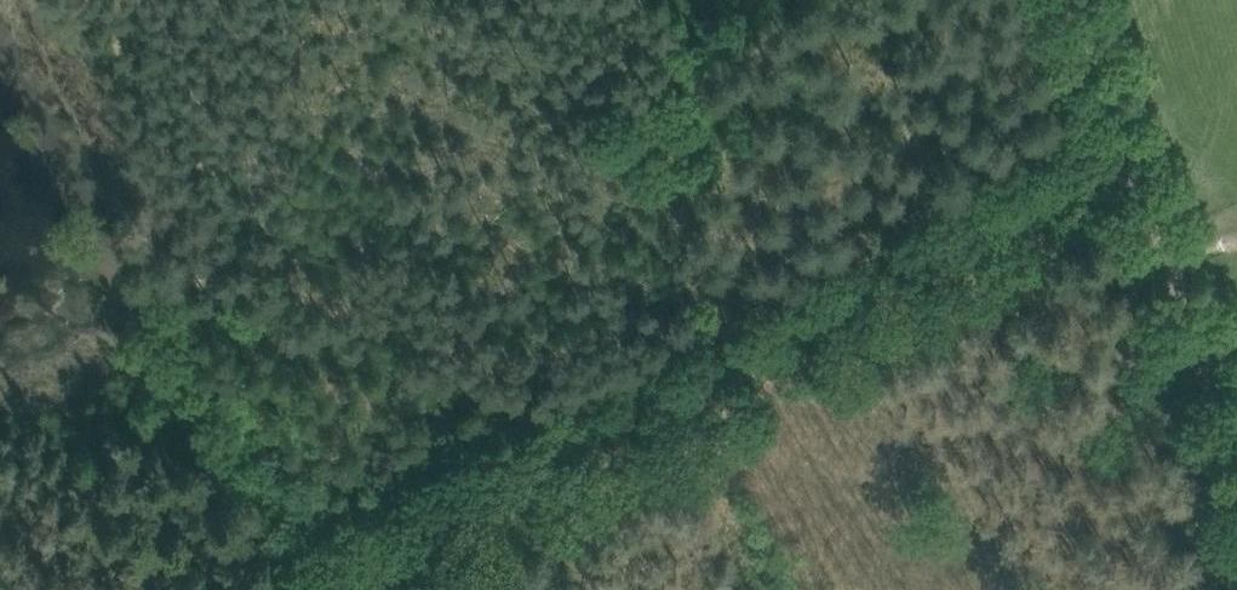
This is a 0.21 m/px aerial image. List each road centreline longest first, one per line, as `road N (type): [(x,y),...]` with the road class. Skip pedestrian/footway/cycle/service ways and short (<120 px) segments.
road 1 (track): [(285,589),(0,41)]
road 2 (track): [(1236,392),(1093,0)]
road 3 (track): [(88,0),(180,165),(181,222),(122,270)]

